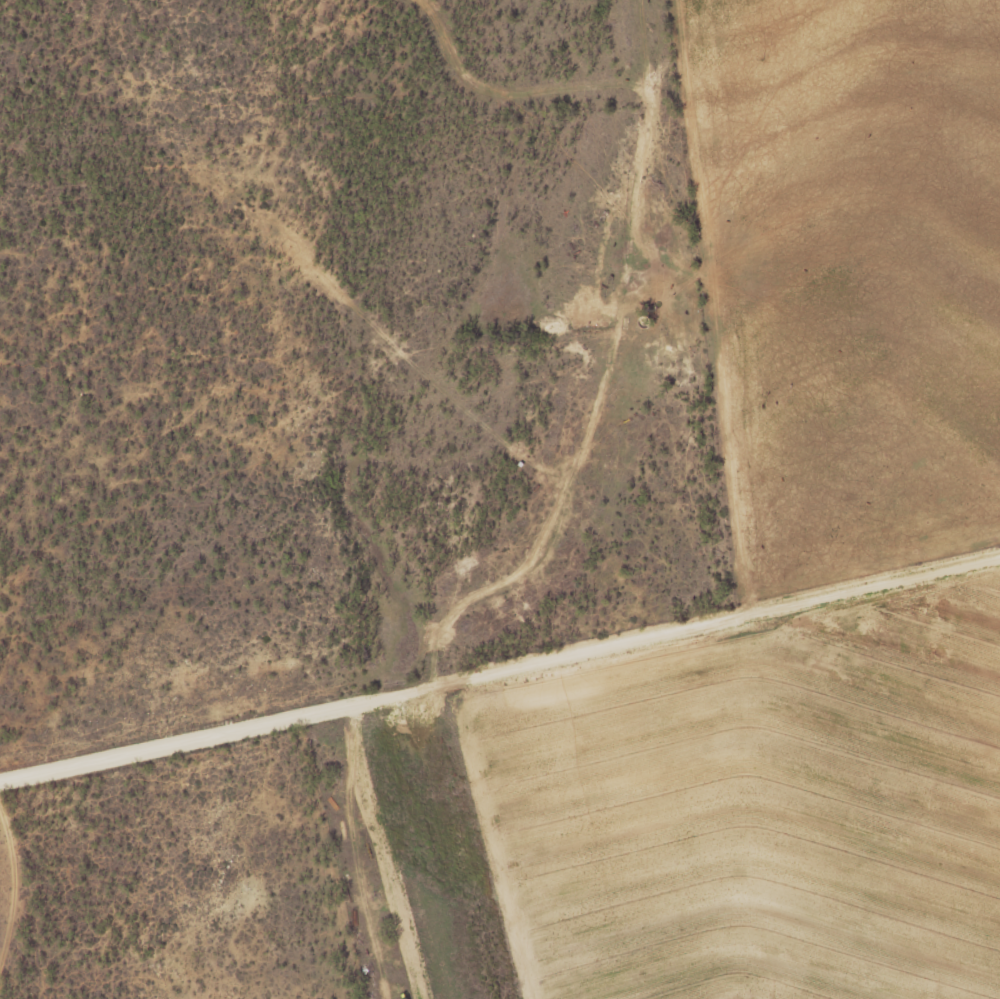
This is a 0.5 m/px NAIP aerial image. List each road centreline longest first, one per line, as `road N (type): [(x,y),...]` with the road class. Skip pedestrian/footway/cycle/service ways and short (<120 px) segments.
road 1 (residential): [(0,781),(988,560)]

